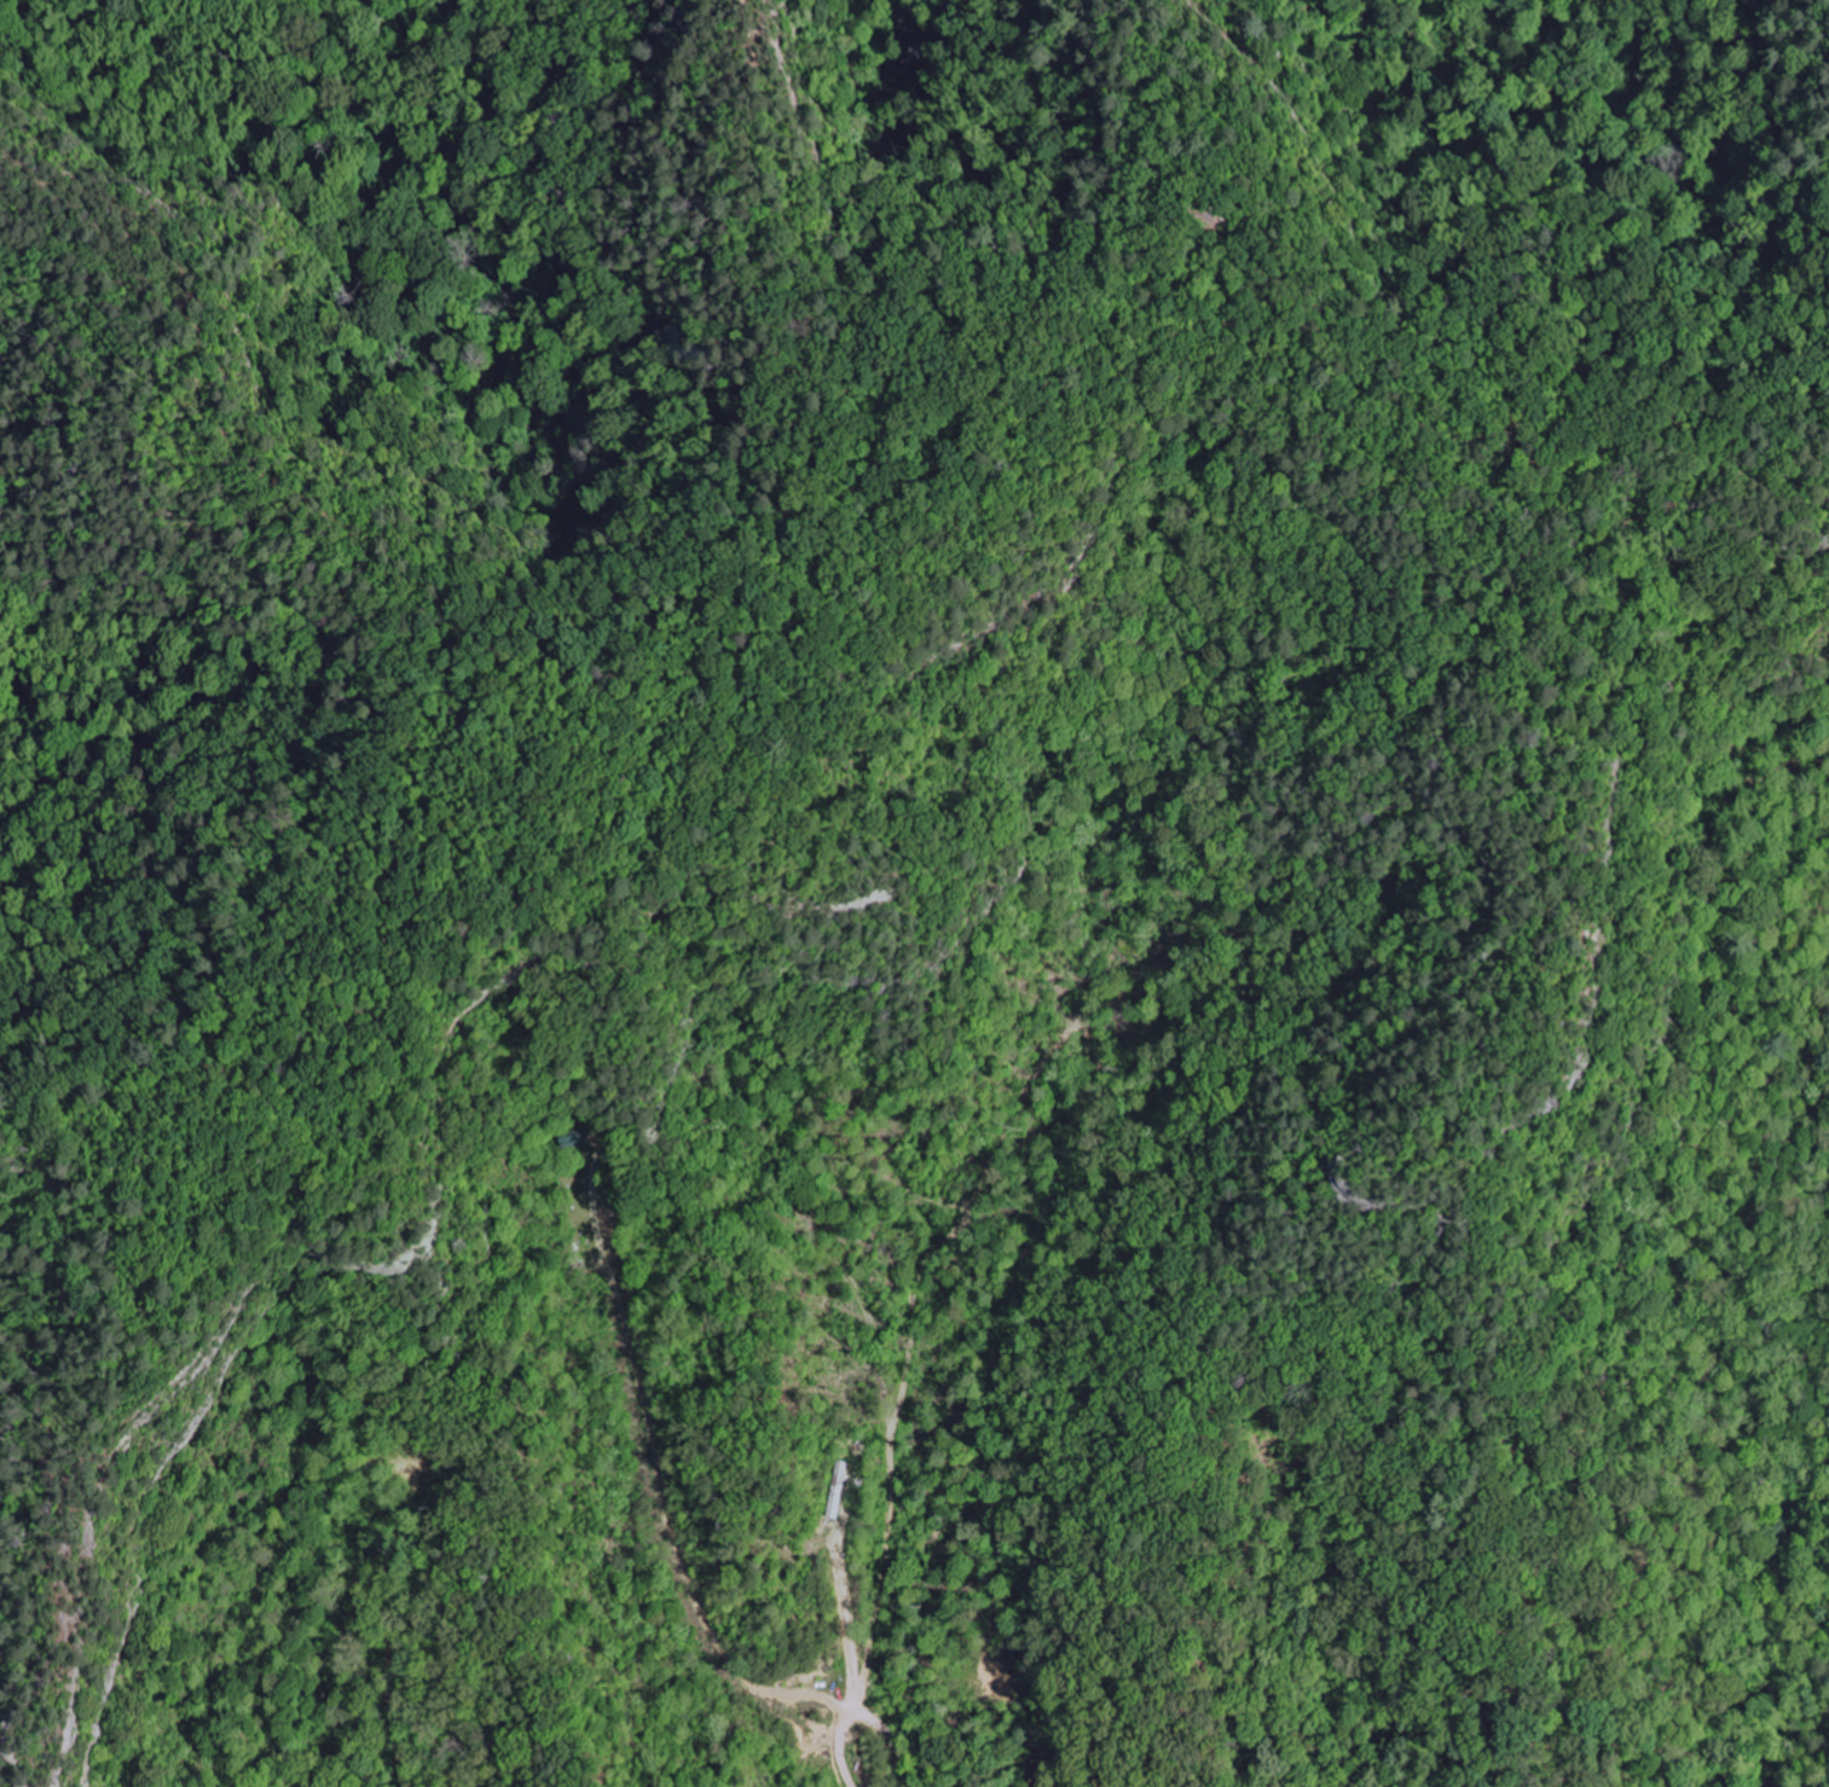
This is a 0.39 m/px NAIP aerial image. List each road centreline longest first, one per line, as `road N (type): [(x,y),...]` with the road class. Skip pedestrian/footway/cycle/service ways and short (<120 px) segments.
road 1 (residential): [(918,1786),(881,1728),(863,1718),(843,1735),(854,1786)]

